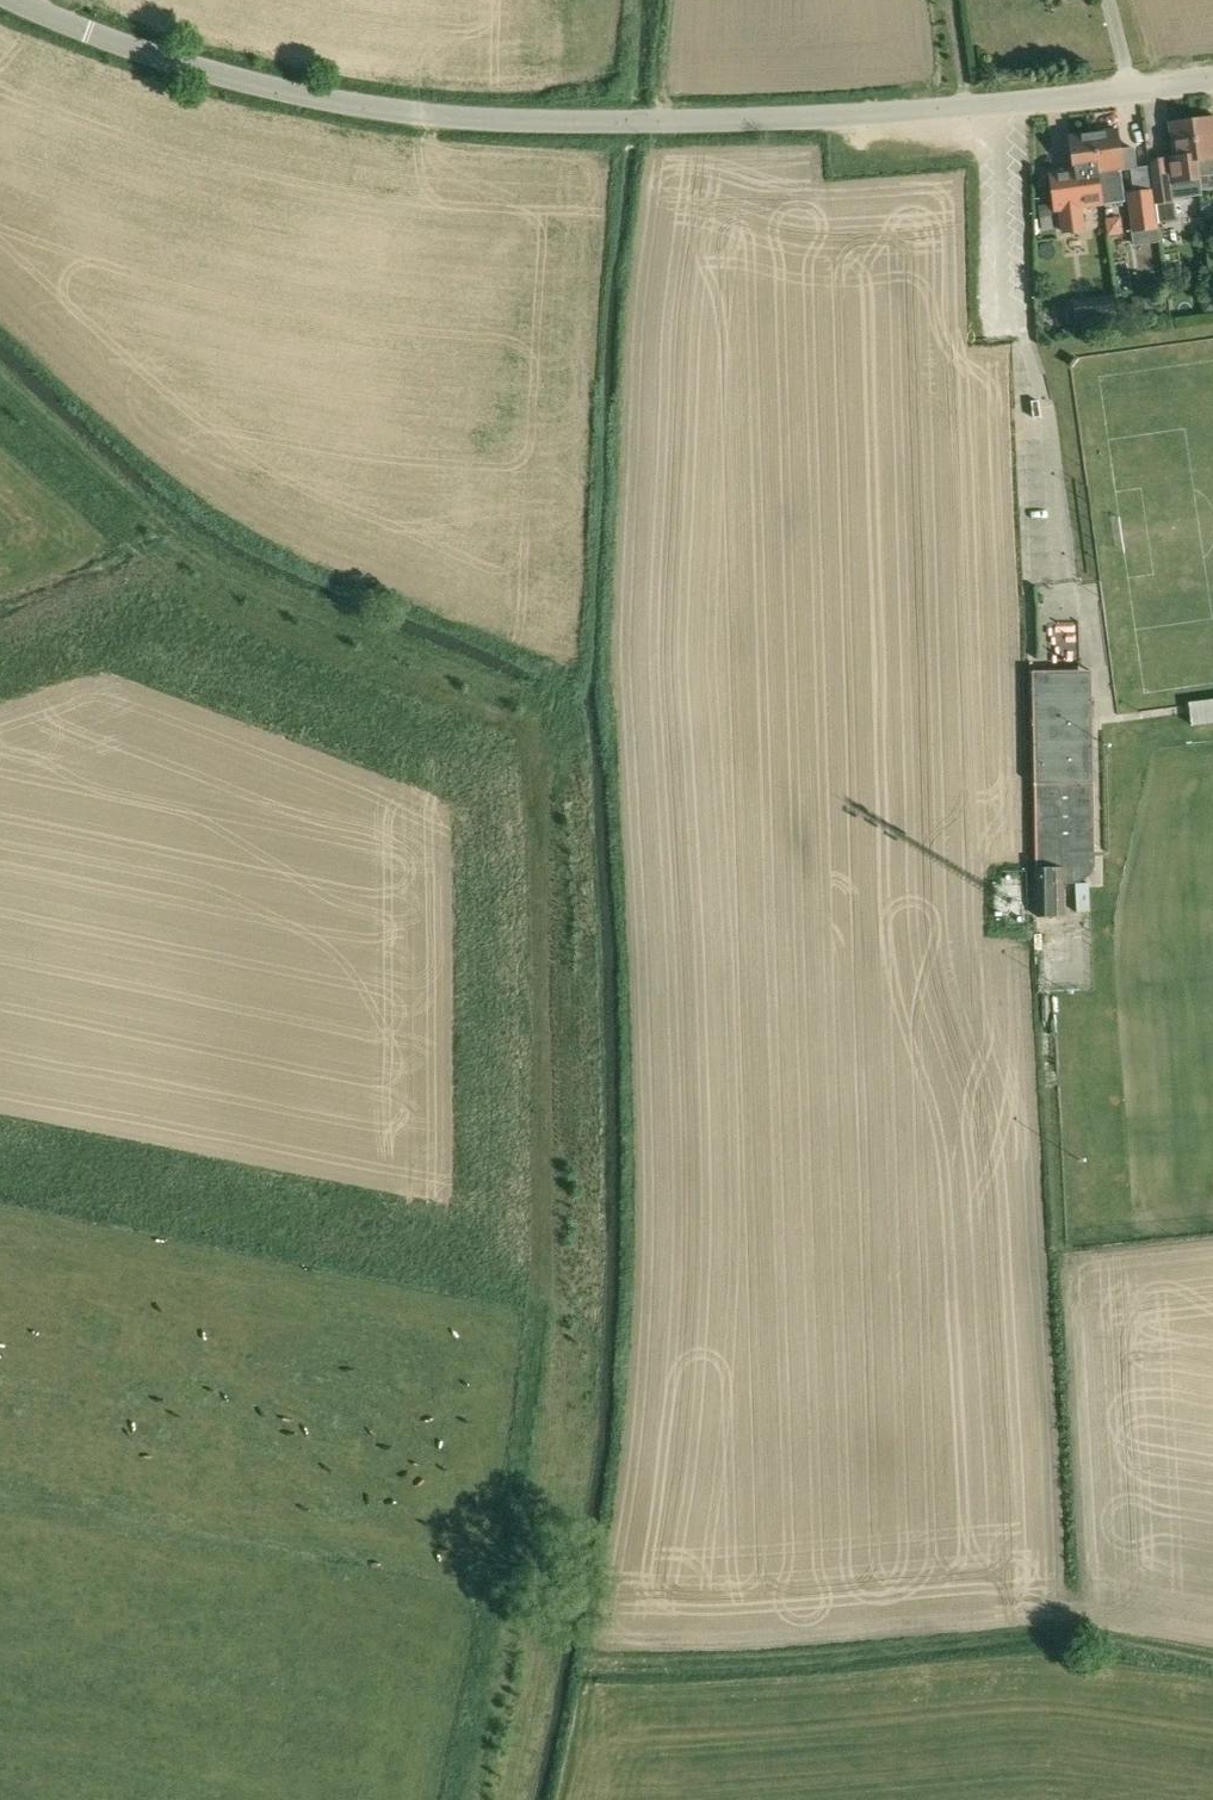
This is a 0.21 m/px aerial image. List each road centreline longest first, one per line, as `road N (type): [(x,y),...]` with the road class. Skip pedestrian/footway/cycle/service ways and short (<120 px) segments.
road 1 (residential): [(1212,78),(965,110),(531,126),(360,113),(267,90),(14,0)]

